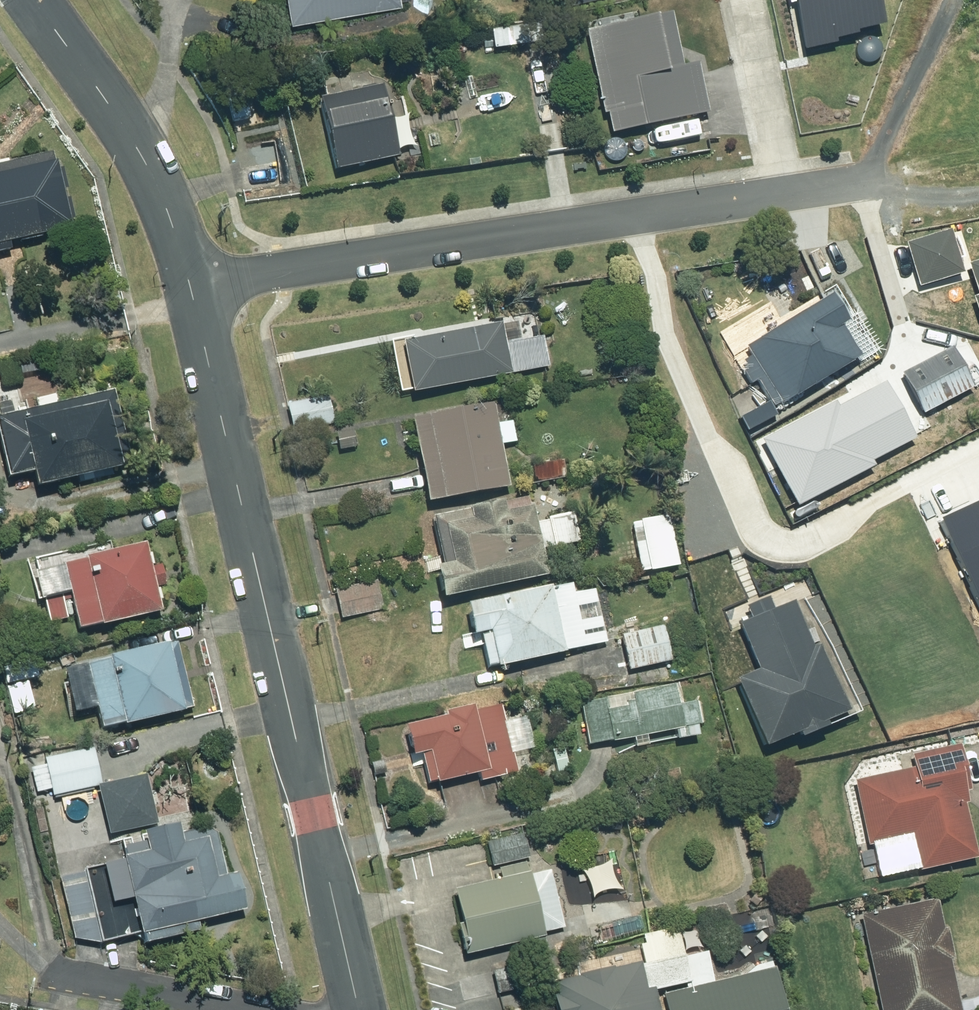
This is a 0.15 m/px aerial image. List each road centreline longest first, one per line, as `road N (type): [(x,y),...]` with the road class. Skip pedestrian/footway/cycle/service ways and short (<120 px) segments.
road 1 (tertiary): [(191,285),(359,1009)]
road 2 (residential): [(794,189),(191,285)]
road 3 (tertiary): [(33,0),(128,134),(191,285)]
road 4 (residential): [(62,975),(255,1009)]
road 5 (residential): [(753,0),(794,189)]

